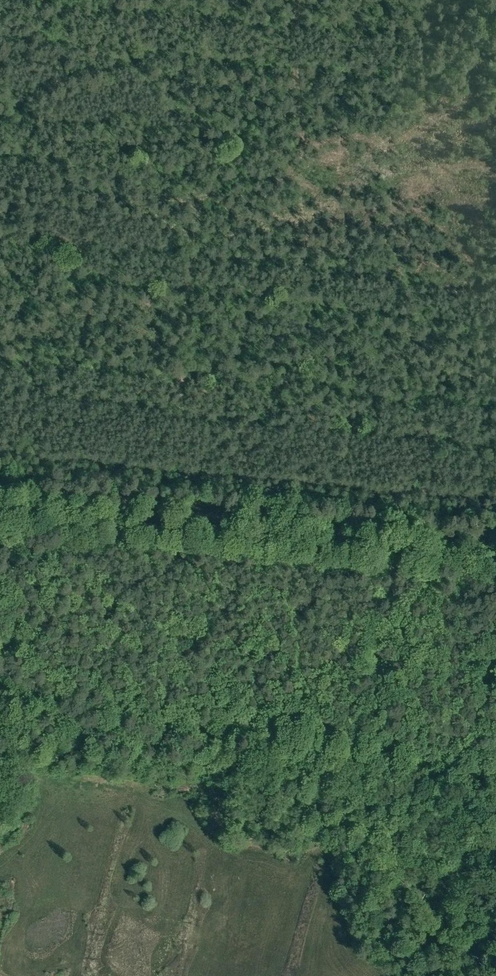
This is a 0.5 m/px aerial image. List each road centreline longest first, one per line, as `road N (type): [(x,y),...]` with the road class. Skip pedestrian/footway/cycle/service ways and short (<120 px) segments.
road 1 (unclassified): [(495,542),(0,486)]

